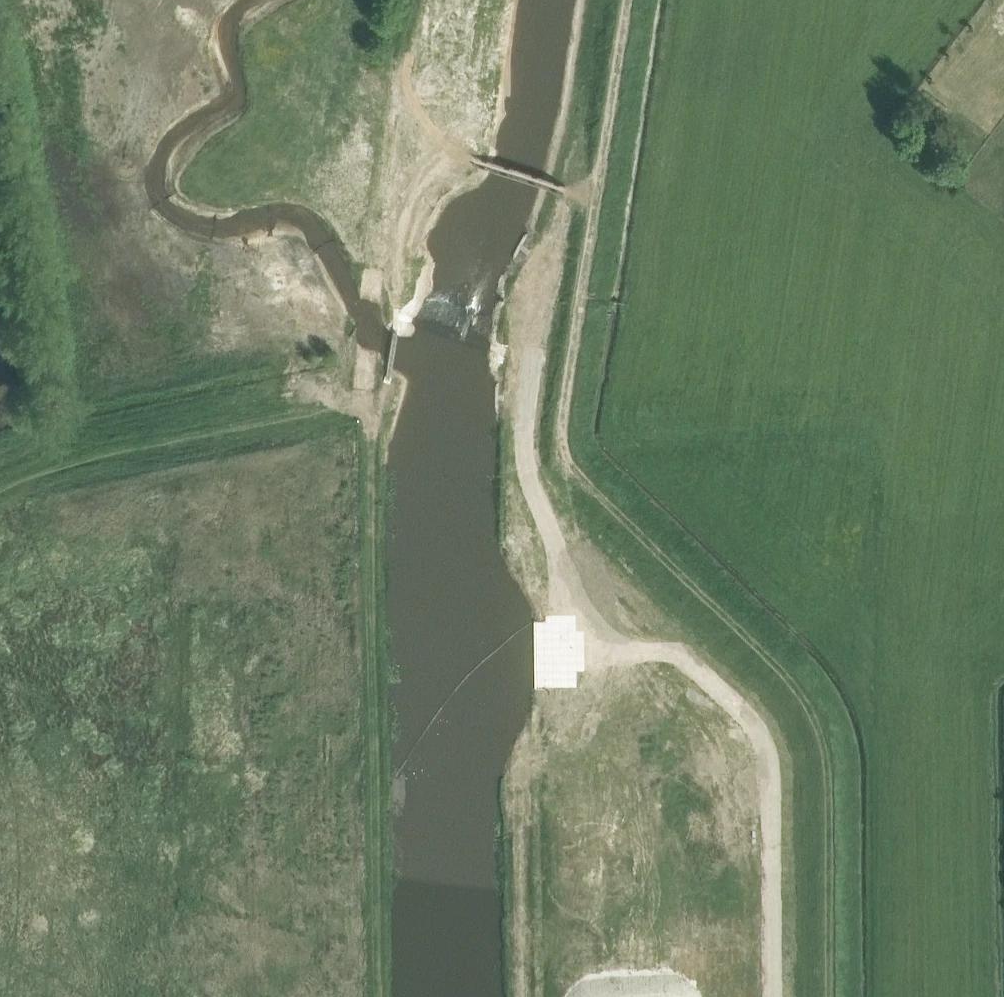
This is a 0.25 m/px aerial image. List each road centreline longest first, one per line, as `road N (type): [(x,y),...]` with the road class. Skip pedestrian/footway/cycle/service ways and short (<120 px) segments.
road 1 (track): [(774,996),(772,768),(758,725),(671,652),(564,656),(557,569),(521,446),(537,254),(567,208),(593,190),(625,0)]

